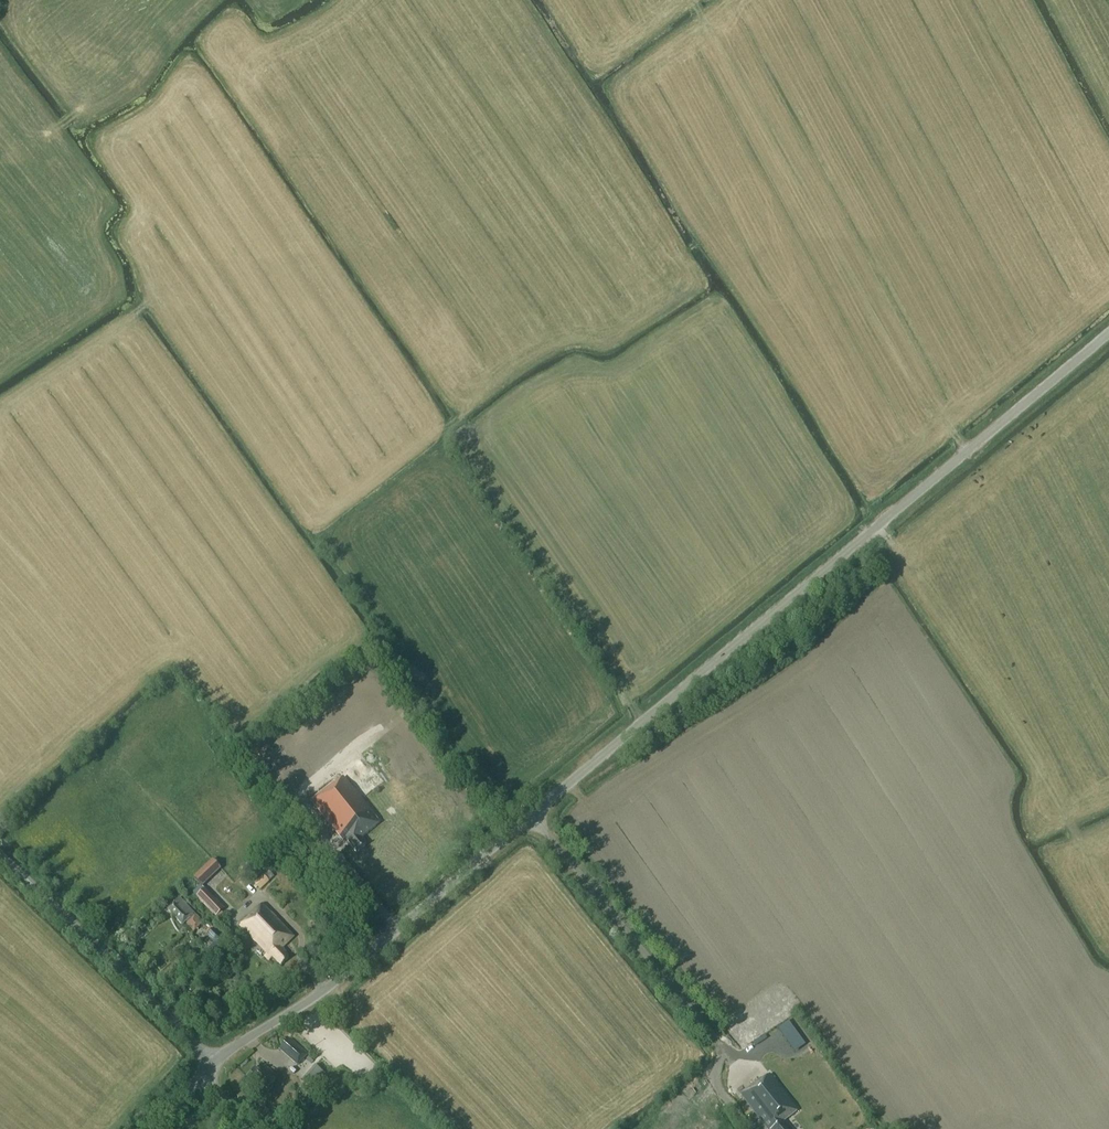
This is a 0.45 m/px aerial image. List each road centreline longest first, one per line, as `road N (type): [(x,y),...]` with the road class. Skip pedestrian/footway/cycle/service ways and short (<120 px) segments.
road 1 (unclassified): [(208,1064),(340,978),(1108,334)]
road 2 (unclassified): [(208,1064),(0,854)]

